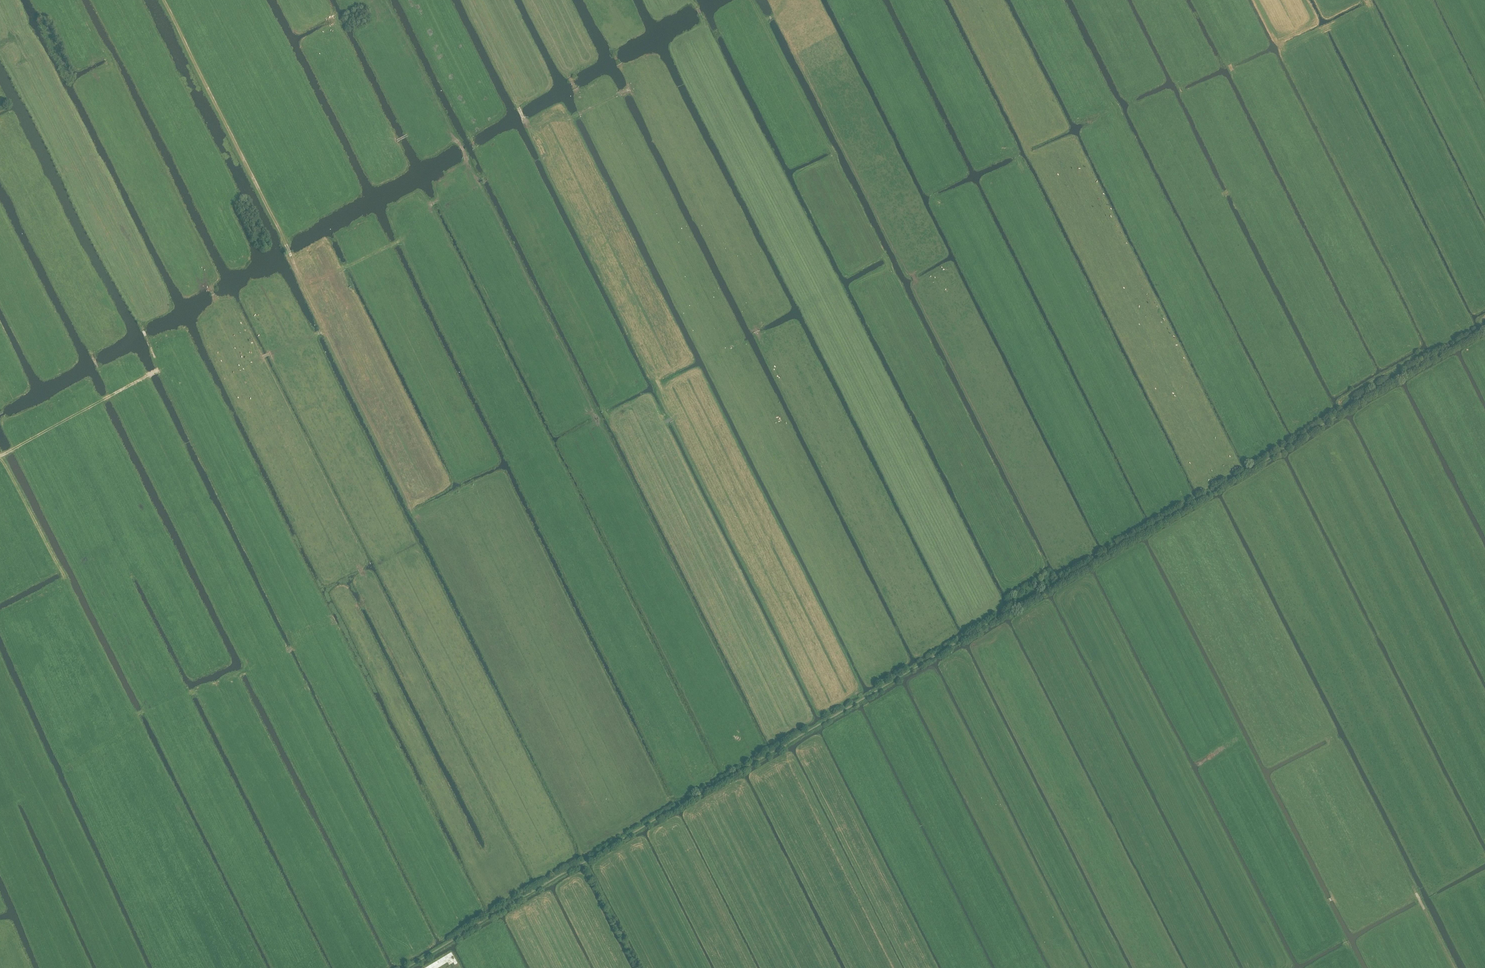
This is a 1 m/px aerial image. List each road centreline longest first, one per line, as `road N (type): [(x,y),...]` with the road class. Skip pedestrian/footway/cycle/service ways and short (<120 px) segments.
road 1 (track): [(163,0),(300,279),(314,281),(401,241)]

